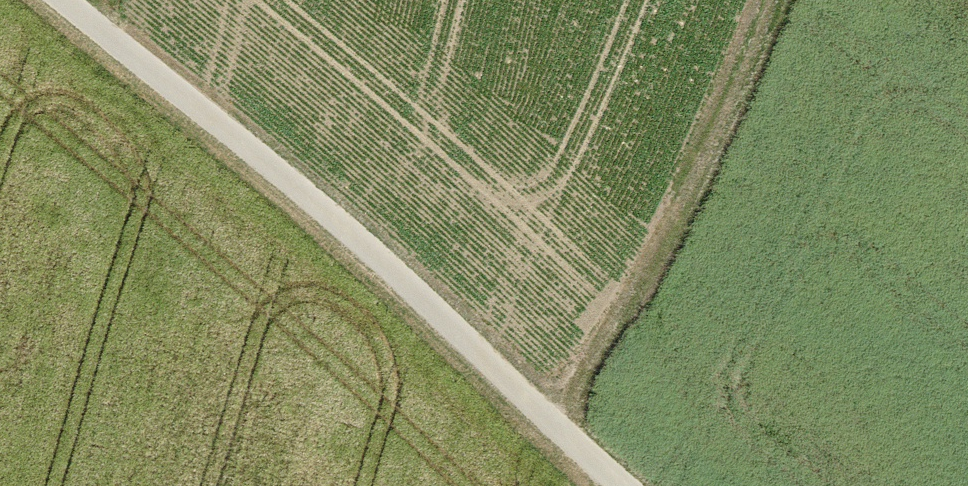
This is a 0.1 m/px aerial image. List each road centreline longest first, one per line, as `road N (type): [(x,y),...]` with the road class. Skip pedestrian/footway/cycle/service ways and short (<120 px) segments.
road 1 (track): [(64,0),(464,337),(624,485)]
road 2 (track): [(469,341),(471,269),(529,0)]

